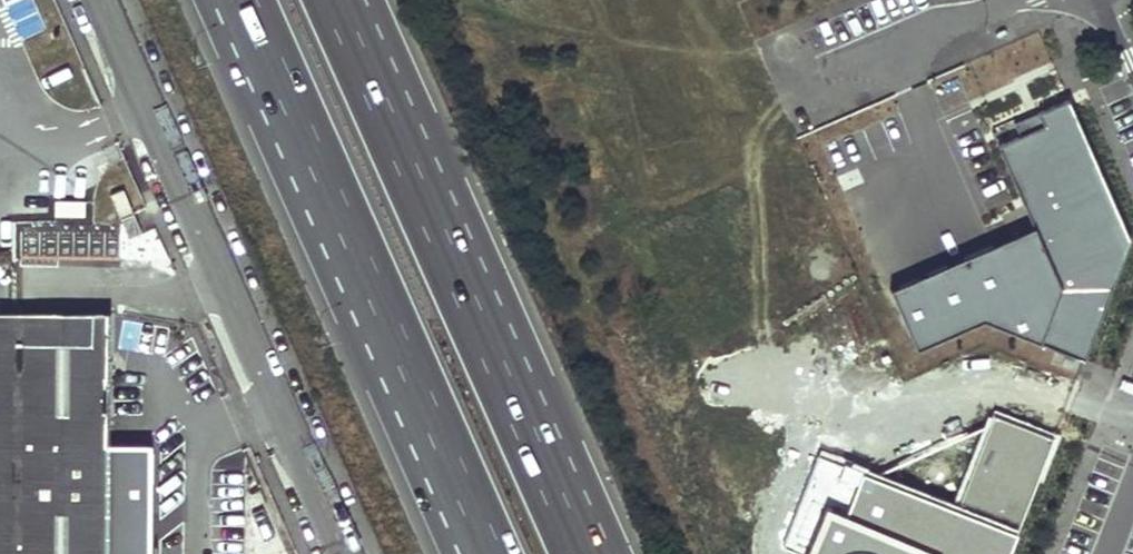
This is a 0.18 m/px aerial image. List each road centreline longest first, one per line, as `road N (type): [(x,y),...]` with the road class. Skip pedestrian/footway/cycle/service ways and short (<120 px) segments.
road 1 (motorway): [(578,553),(331,0)]
road 2 (motorway): [(246,0),(492,553)]
road 3 (tertiary): [(101,0),(343,553)]

